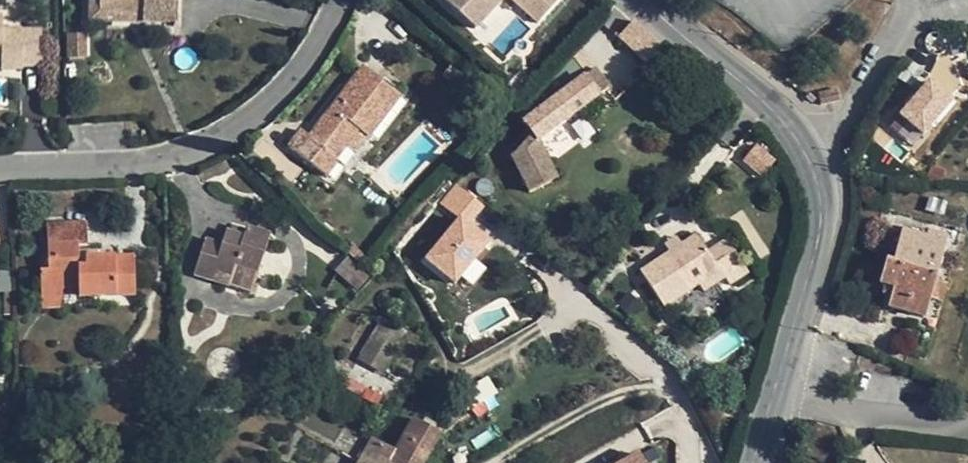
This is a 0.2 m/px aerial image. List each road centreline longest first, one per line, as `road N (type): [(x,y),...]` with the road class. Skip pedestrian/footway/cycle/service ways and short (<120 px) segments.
road 1 (residential): [(0,167),(137,166),(228,135),(295,79),(340,0)]
road 2 (unclassified): [(808,151),(821,195),(816,253),(776,392)]
road 3 (unclassified): [(644,0),(778,110),(808,151)]
road 4 (residential): [(808,151),(838,124),(911,26),(967,5)]
road 5 (residential): [(776,392),(967,428)]

